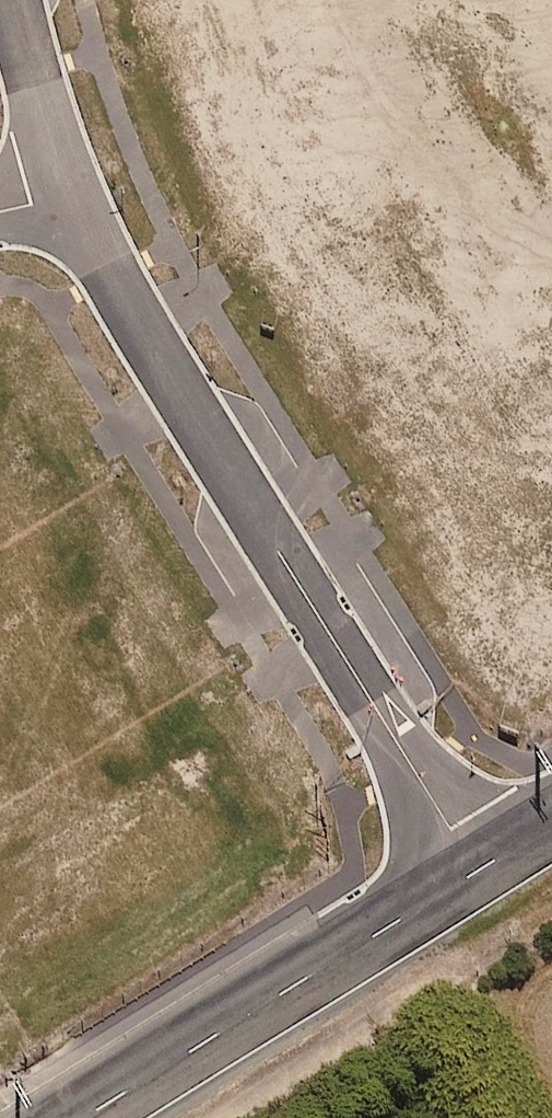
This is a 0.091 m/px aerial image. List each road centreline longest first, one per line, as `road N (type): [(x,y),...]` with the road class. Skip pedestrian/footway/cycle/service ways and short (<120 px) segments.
road 1 (residential): [(478,872),(72,200)]
road 2 (secondary): [(478,872),(81,1117)]
road 3 (residential): [(72,200),(15,0)]

